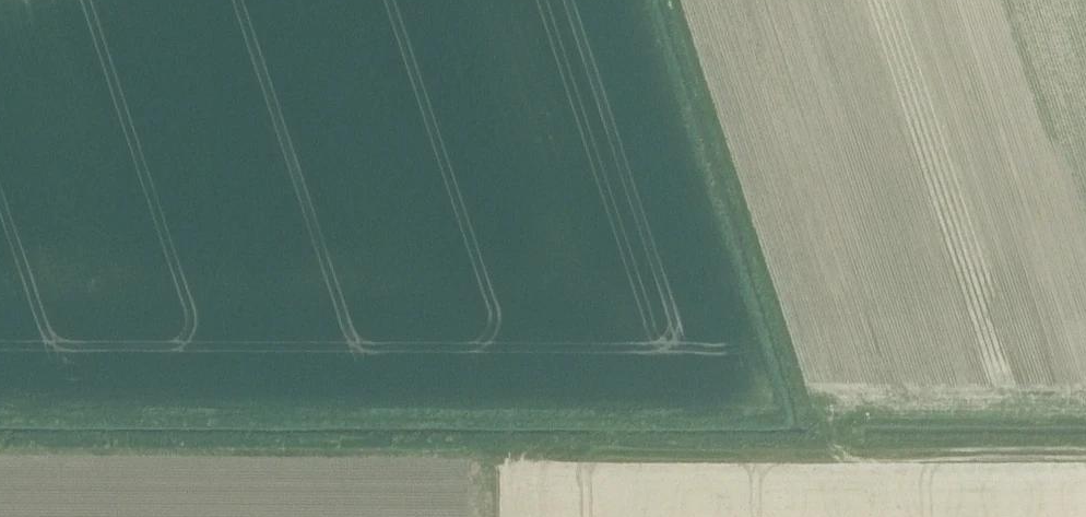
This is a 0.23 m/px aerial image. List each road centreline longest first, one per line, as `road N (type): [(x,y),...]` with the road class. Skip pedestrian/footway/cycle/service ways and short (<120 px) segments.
road 1 (track): [(1085,455),(526,459)]

